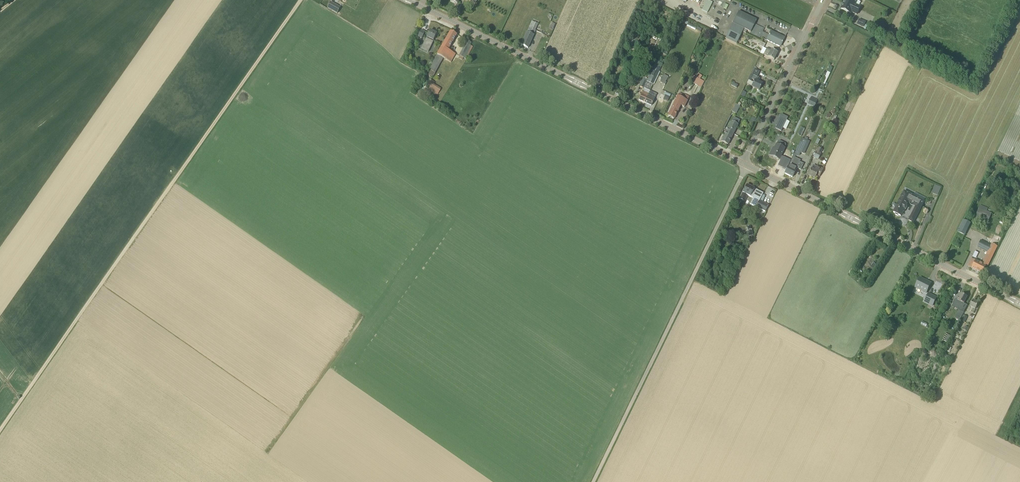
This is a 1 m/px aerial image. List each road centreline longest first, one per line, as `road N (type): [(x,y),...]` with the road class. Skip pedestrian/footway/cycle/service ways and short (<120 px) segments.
road 1 (track): [(0,427),(301,0)]
road 2 (tertiary): [(742,163),(409,0)]
road 3 (unclassified): [(594,481),(748,165)]
road 4 (tertiary): [(1019,303),(748,165)]
road 5 (residential): [(742,163),(822,0)]

